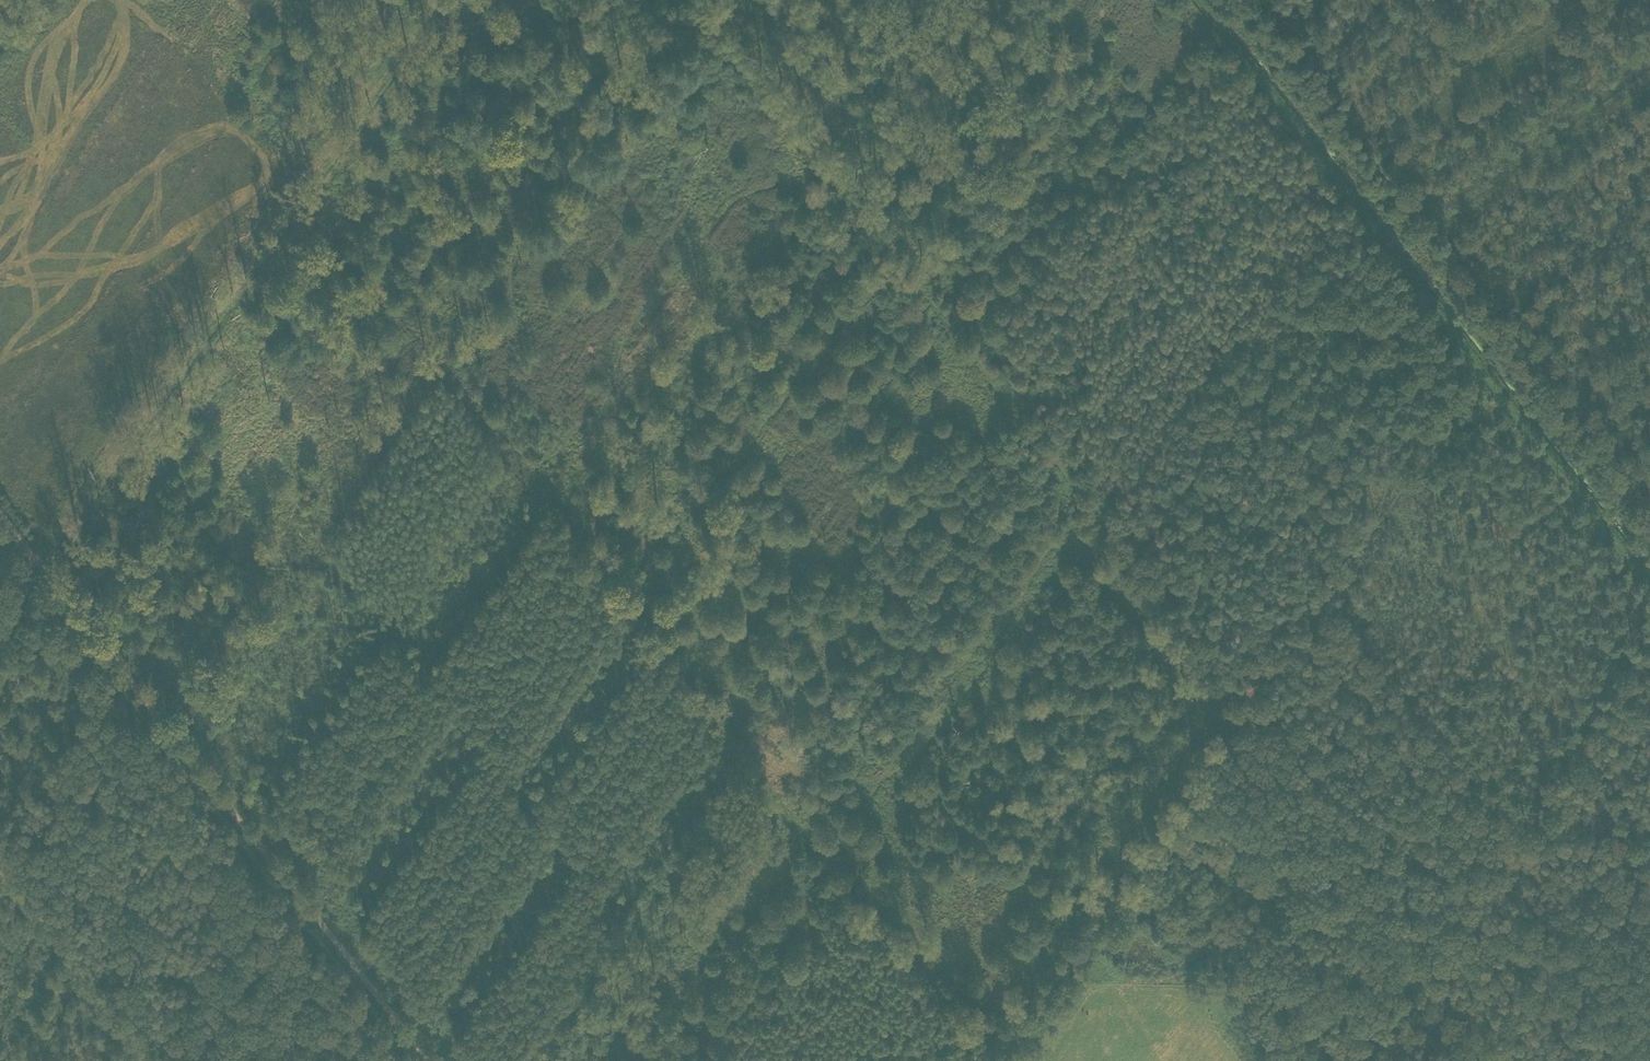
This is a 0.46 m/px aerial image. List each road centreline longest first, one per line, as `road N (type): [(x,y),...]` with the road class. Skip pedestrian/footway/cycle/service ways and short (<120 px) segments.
road 1 (track): [(1198,0),(1649,592)]
road 2 (track): [(0,512),(428,1060)]
road 3 (track): [(148,1060),(0,870)]

